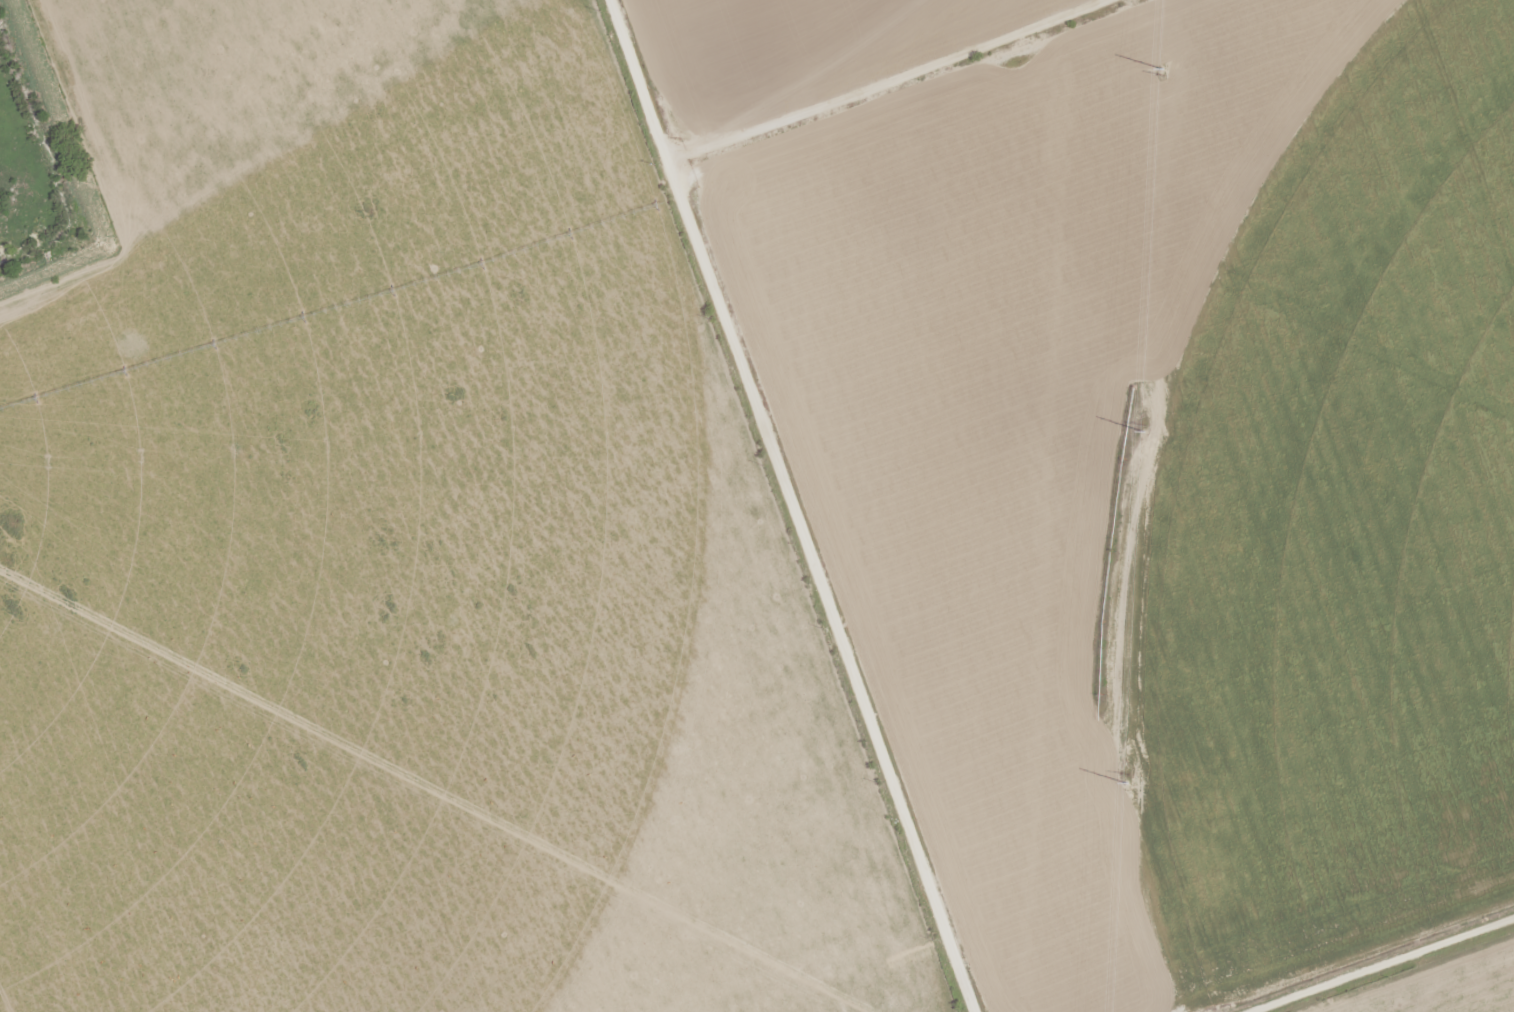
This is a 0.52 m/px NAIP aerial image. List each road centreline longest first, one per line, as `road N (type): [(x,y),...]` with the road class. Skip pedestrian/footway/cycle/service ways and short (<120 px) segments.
road 1 (track): [(974,1011),(619,0)]
road 2 (track): [(1245,1011),(1513,915)]

